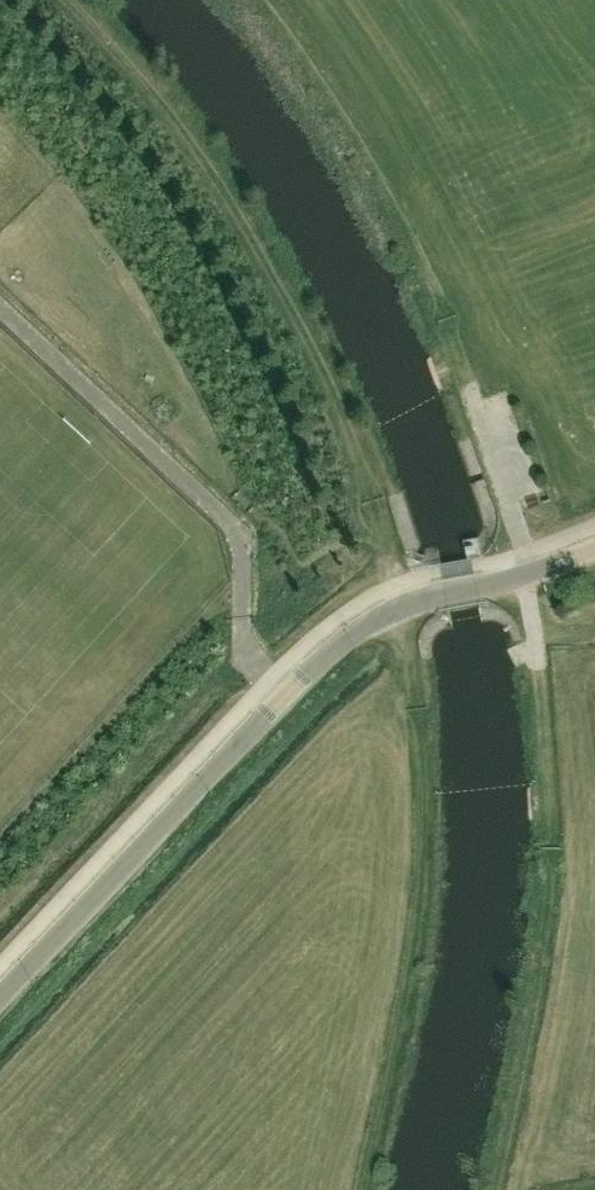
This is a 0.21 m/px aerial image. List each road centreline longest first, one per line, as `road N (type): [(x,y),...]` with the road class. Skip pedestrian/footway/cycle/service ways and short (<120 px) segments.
road 1 (track): [(63,0),(165,112),(234,214),(328,384),(405,607),(425,846),(414,959),(366,1189)]
road 2 (unclassified): [(0,998),(315,662),(392,611),(530,570)]
road 3 (unclassified): [(530,570),(468,389)]

